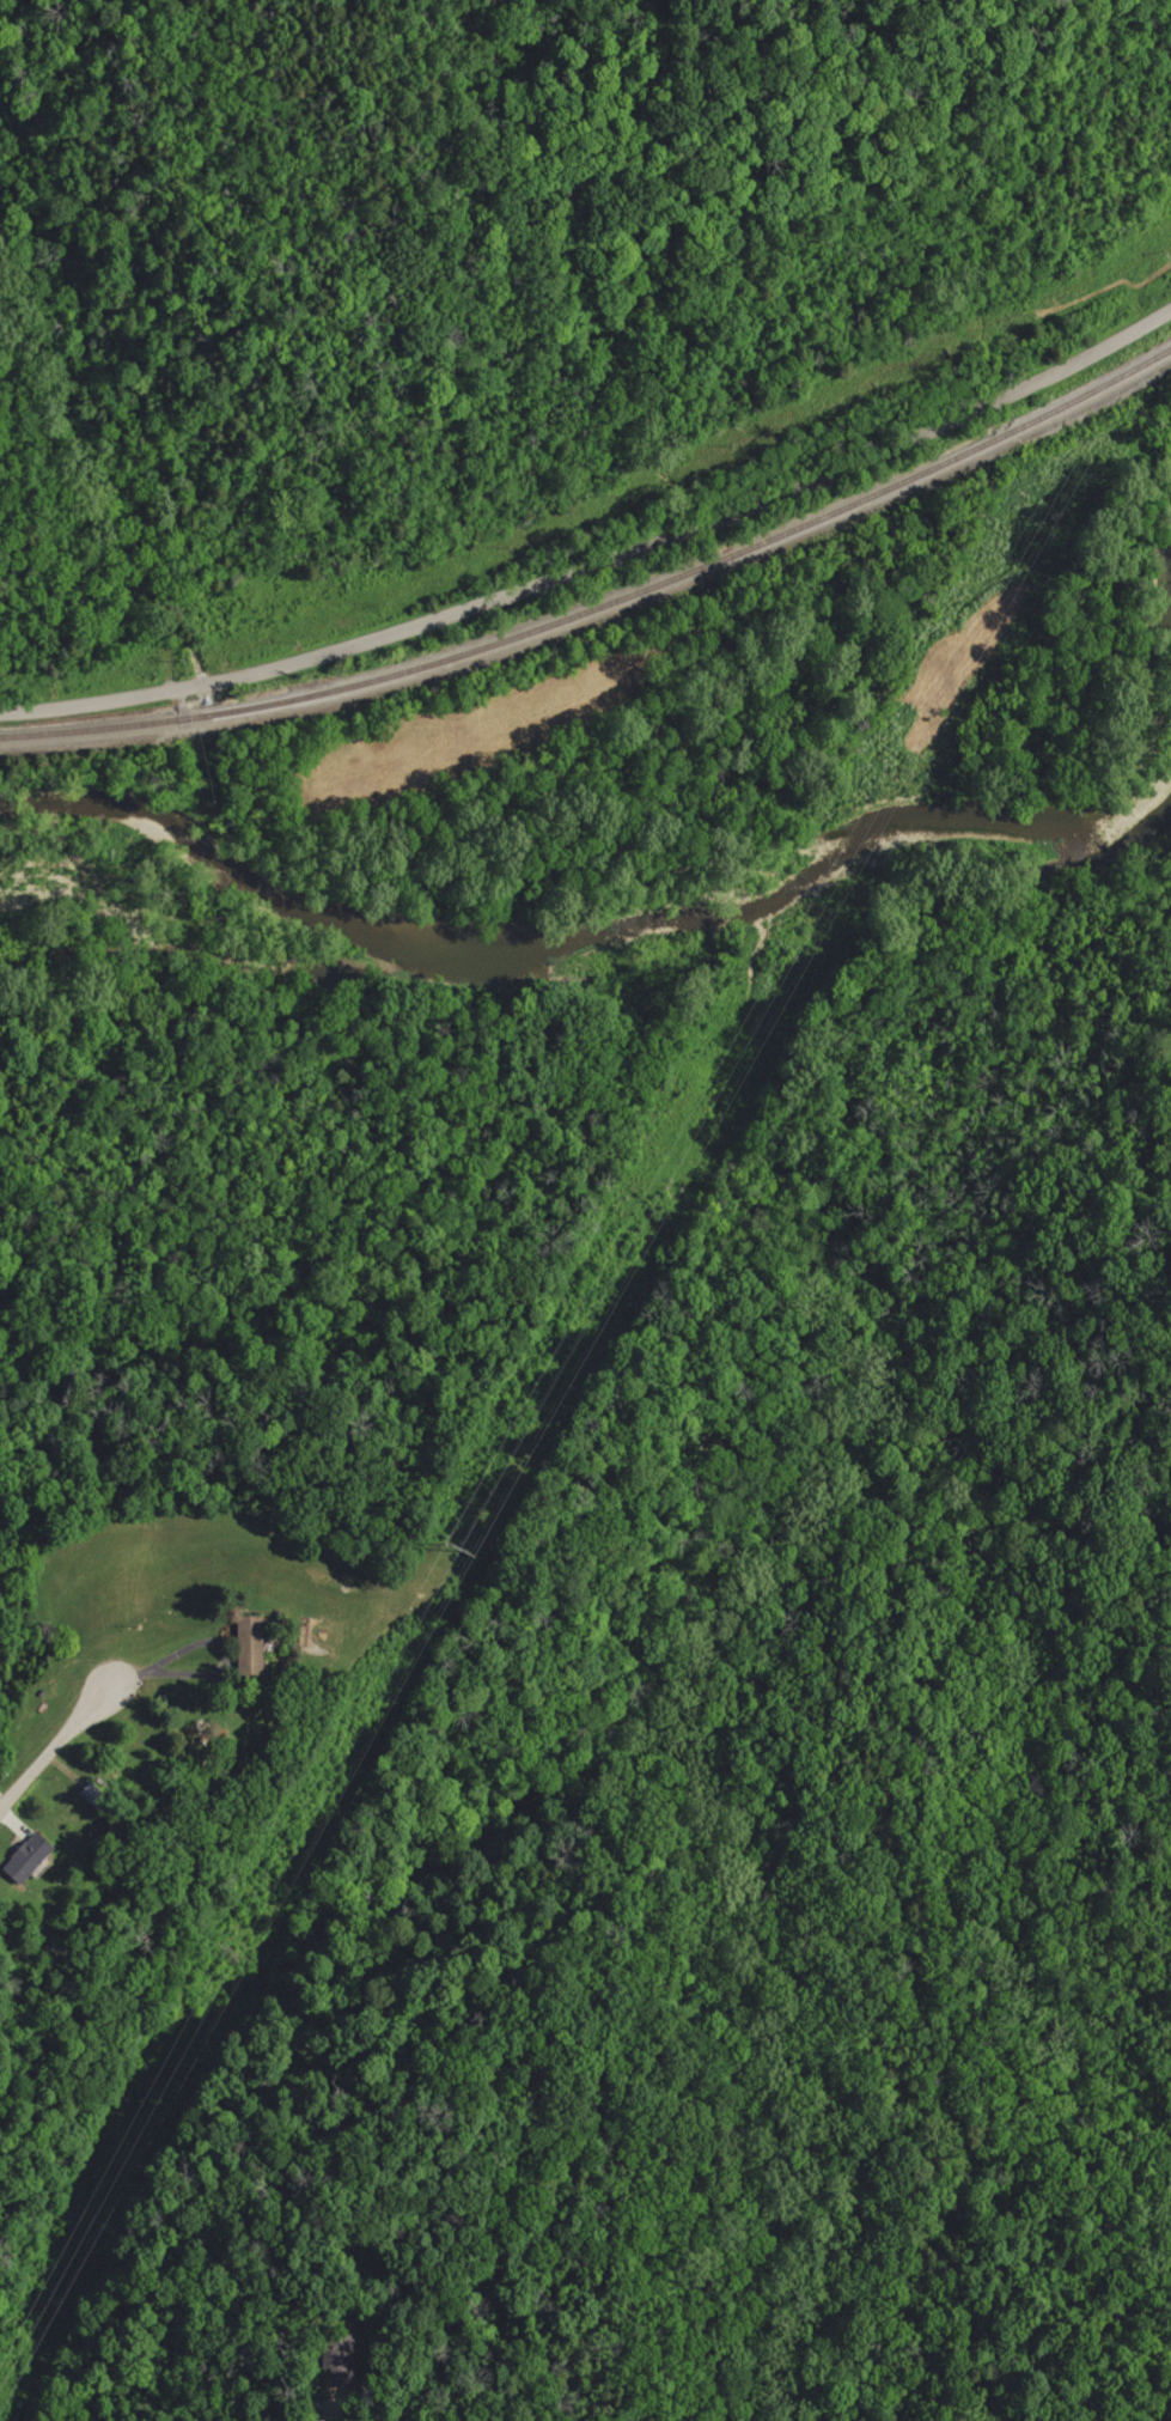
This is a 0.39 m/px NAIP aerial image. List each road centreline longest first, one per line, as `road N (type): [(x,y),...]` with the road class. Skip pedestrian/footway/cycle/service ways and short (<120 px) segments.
road 1 (residential): [(0,724),(185,700),(535,592),(822,480),(1037,379),(1170,302)]
road 2 (residential): [(0,1810),(104,1701)]

